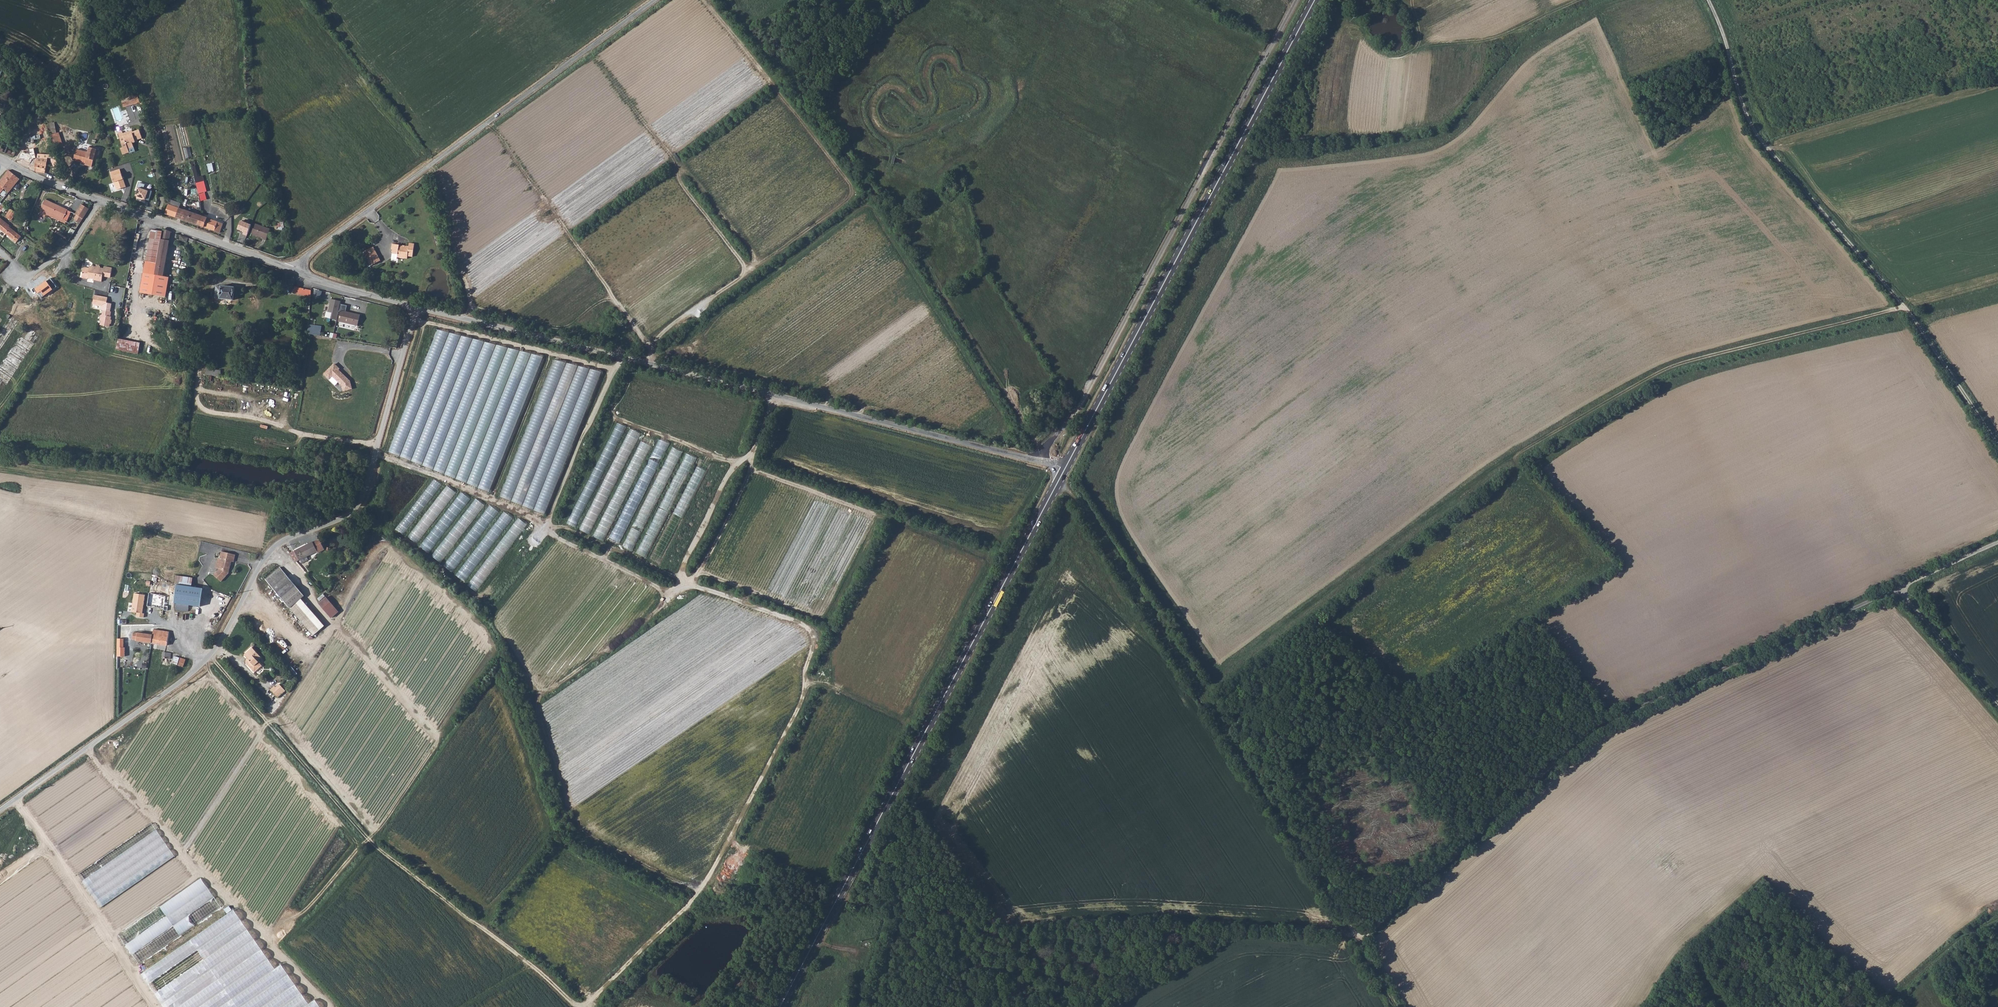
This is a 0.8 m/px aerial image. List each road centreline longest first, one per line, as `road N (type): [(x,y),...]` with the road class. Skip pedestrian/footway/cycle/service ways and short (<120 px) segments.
road 1 (unclassified): [(0,812),(210,658),(275,549),(358,507),(416,308)]
road 2 (track): [(1904,589),(1588,732),(1359,937)]
road 3 (unclassified): [(1037,461),(416,308)]
road 4 (primary): [(780,1006),(1064,470)]
road 5 (track): [(724,0),(898,222),(1044,451)]
road 6 (track): [(1057,483),(1359,937)]
road 7 (track): [(1997,445),(1904,306),(1759,138),(1708,0)]
road 8 (primary): [(1315,0),(1064,470)]
road 9 (unclassified): [(1037,461),(1078,408),(1297,0)]
road 10 (unclassified): [(655,0),(295,271)]
road 11 (track): [(1904,306),(1680,374),(1514,455),(1531,480)]
road 12 (track): [(91,747),(186,854),(334,635)]
road 13 (track): [(376,454),(554,532),(615,420),(628,373),(620,359)]
road 14 (unclassified): [(295,271),(60,187),(0,157)]
road 15 (track): [(210,658),(368,840)]
road 16 (track): [(769,396),(750,455),(733,471),(681,575),(683,592)]
road 17 (track): [(11,164),(38,108),(148,4)]
road 18 (track): [(1904,589),(1997,704)]
road 19 (unclassified): [(416,308),(295,271)]

